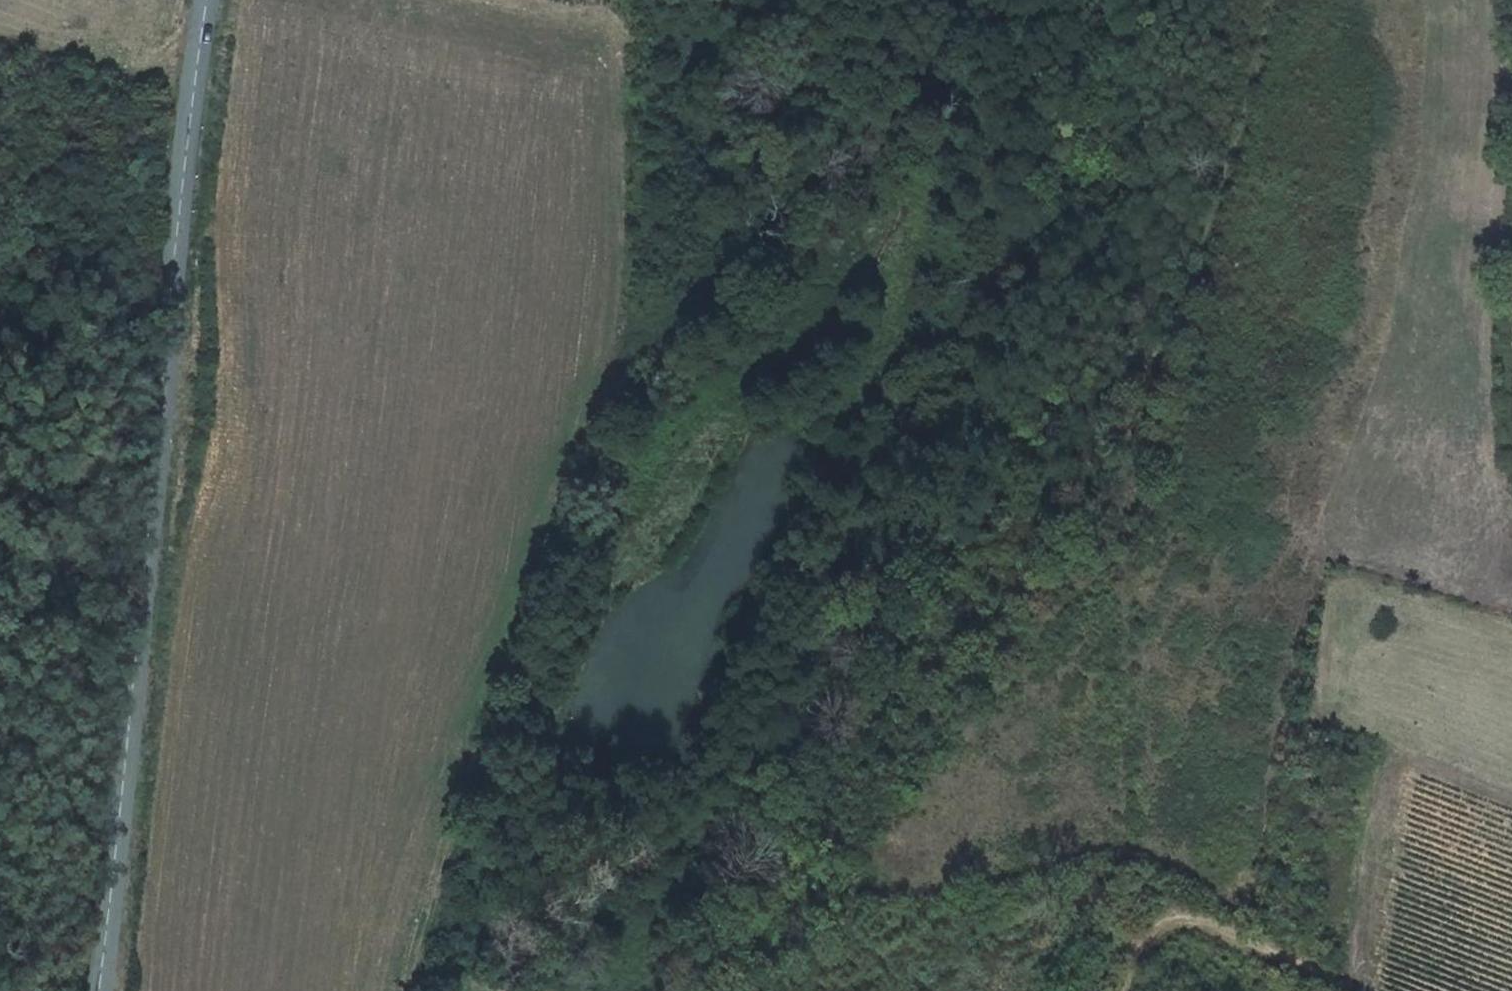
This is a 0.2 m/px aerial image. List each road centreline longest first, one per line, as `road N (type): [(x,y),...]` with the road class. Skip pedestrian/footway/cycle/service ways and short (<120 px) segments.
road 1 (tertiary): [(208,0),(96,990)]
road 2 (track): [(1122,990),(1153,932),(1191,917),(1350,990)]

